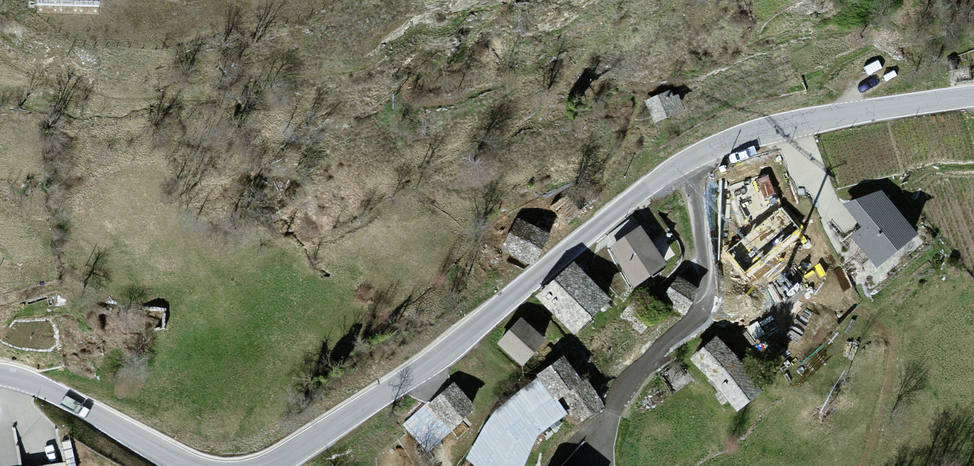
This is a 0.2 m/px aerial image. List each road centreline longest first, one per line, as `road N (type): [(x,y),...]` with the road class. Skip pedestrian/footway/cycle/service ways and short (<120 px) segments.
road 1 (tertiary): [(973,96),(788,125),(715,147),(660,178),(438,359),(271,465)]
road 2 (tertiary): [(187,465),(53,393),(0,376)]

